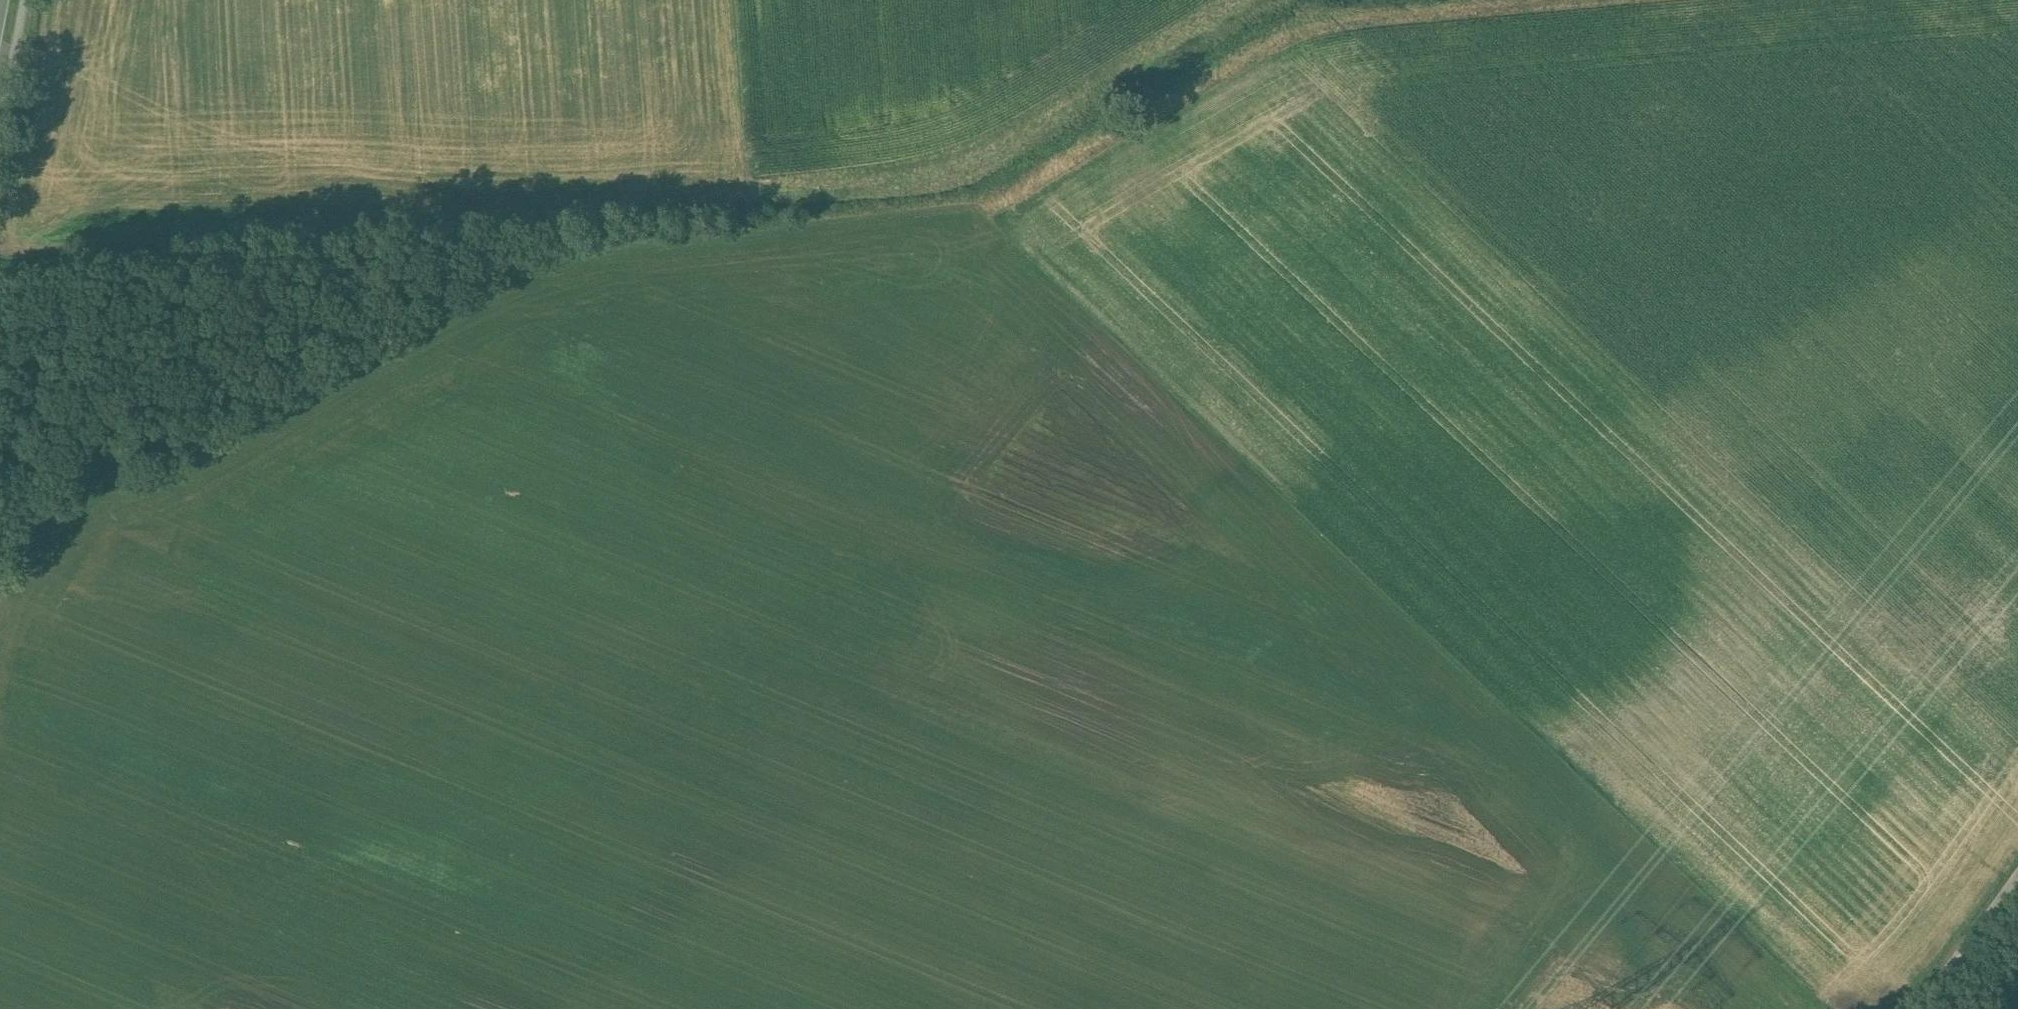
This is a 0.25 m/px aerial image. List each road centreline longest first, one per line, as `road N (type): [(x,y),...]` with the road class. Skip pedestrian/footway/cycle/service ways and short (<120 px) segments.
road 1 (unclassified): [(1921,1008),(2017,878)]

